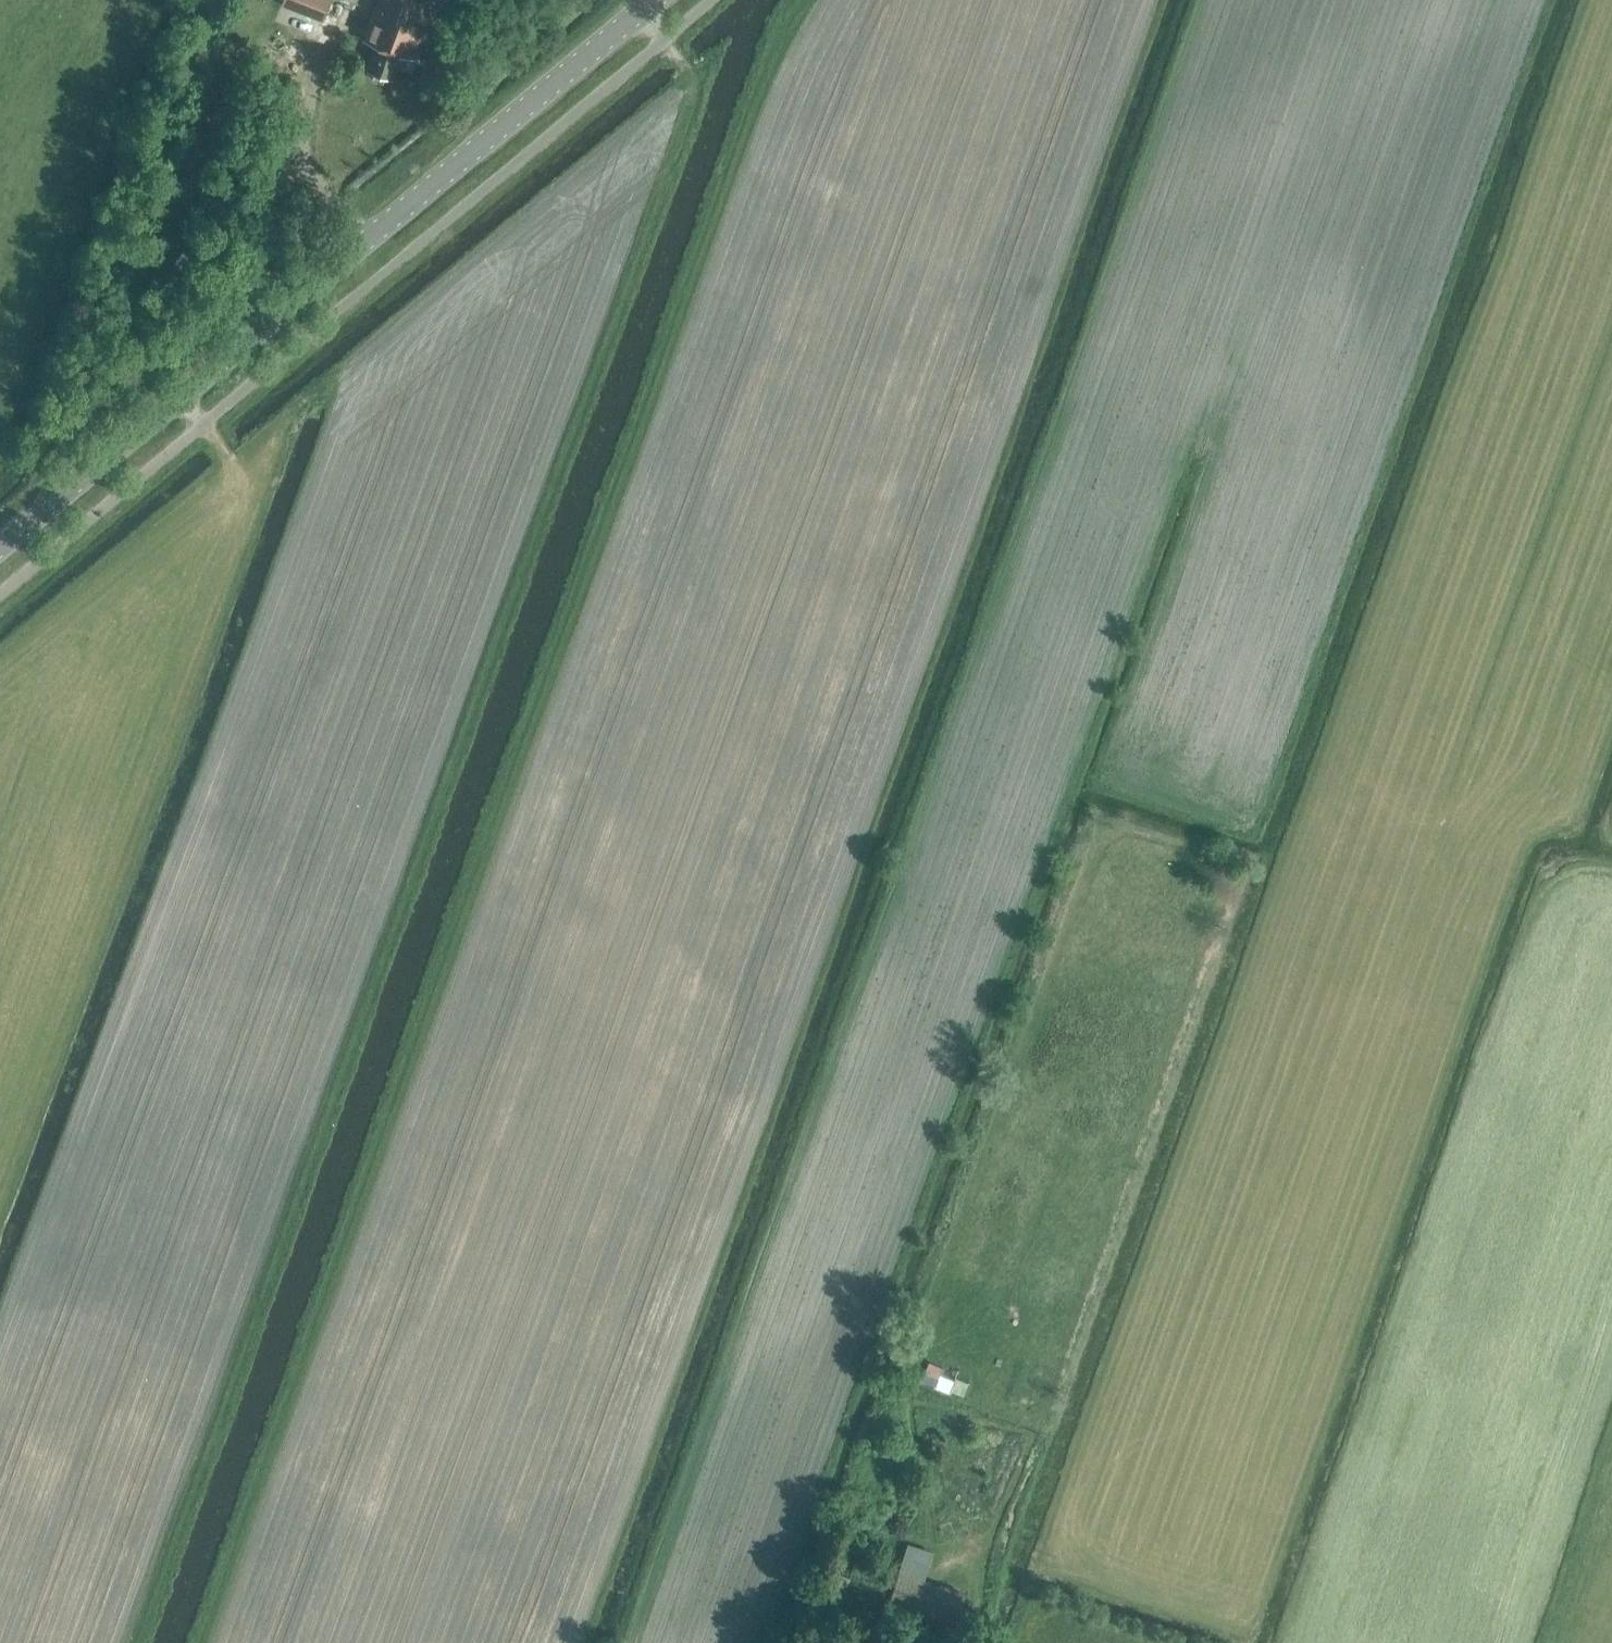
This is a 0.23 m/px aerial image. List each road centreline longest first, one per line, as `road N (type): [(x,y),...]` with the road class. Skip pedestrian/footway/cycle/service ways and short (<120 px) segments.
road 1 (secondary): [(0,542),(648,0)]

